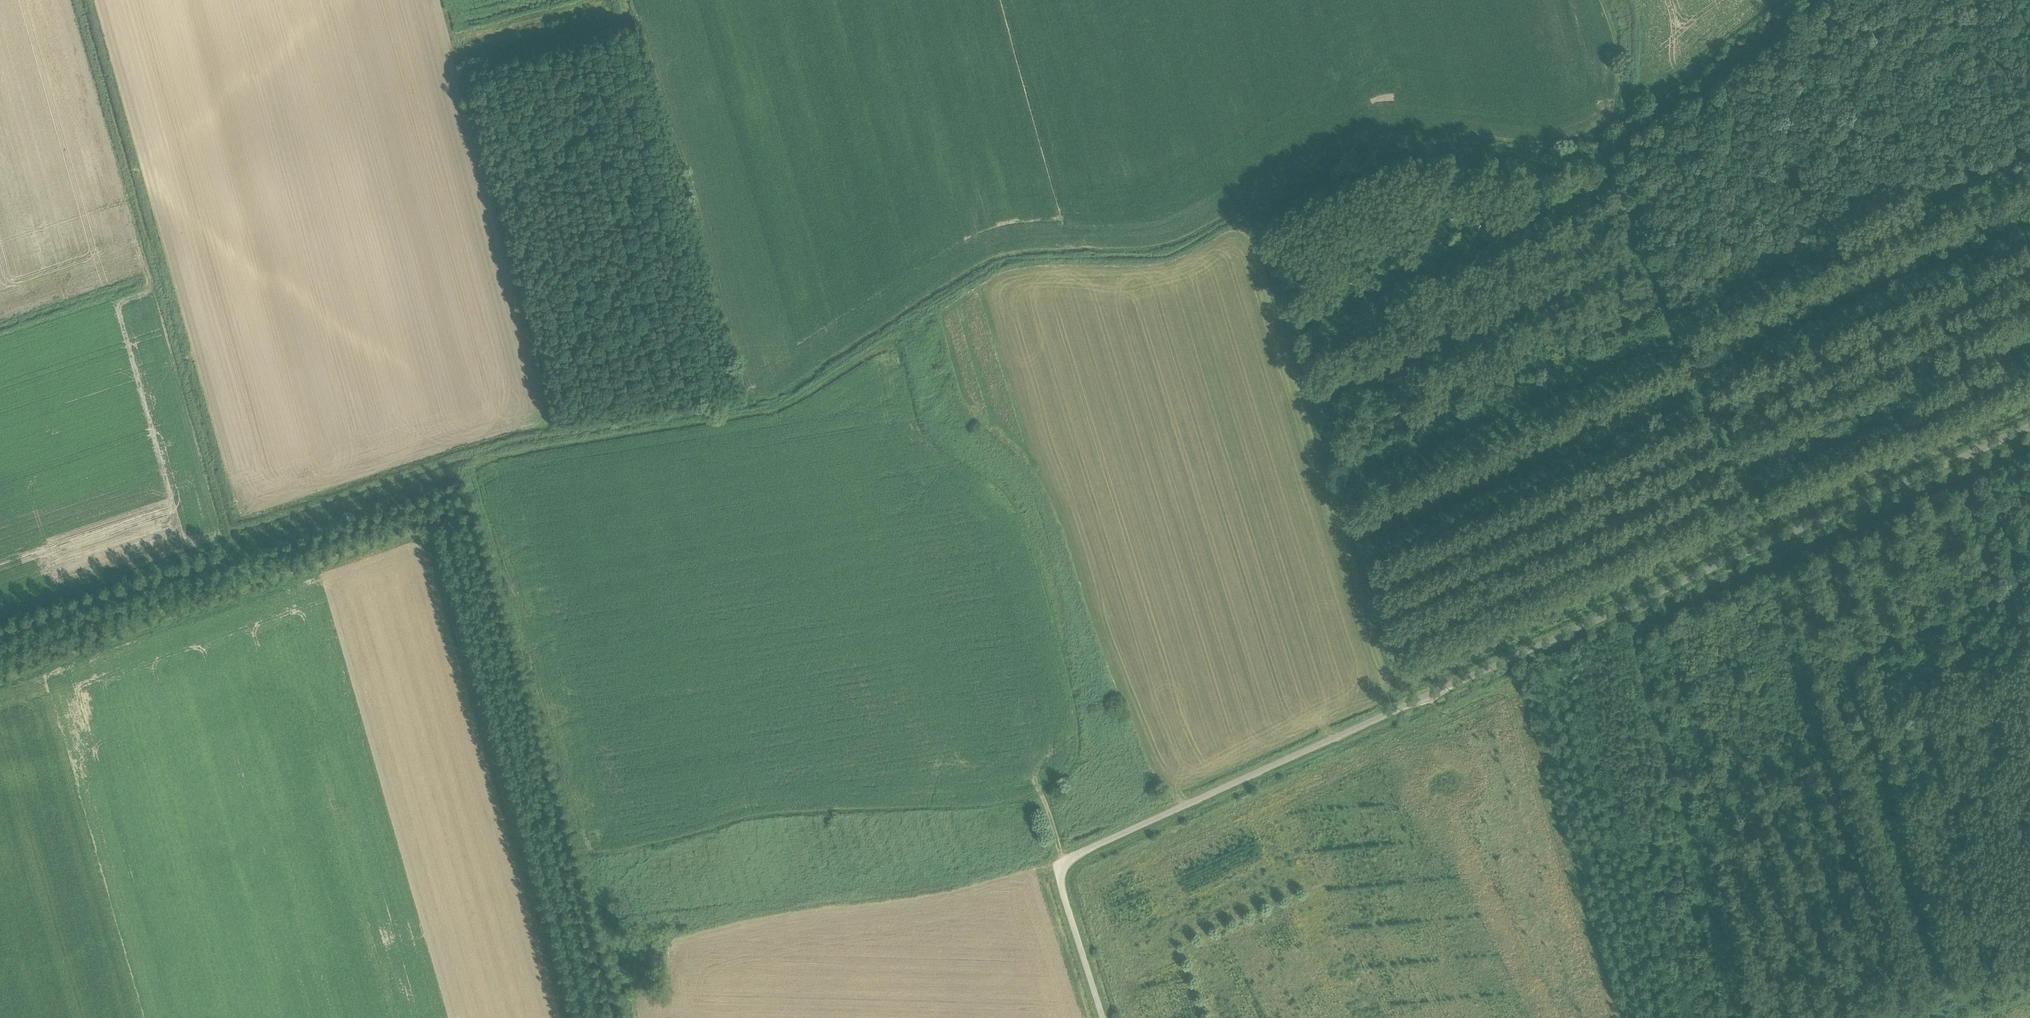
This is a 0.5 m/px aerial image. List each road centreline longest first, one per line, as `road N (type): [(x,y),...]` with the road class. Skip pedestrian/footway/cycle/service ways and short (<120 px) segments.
road 1 (unclassified): [(2029,428),(1076,854),(1061,882),(1104,1017)]

